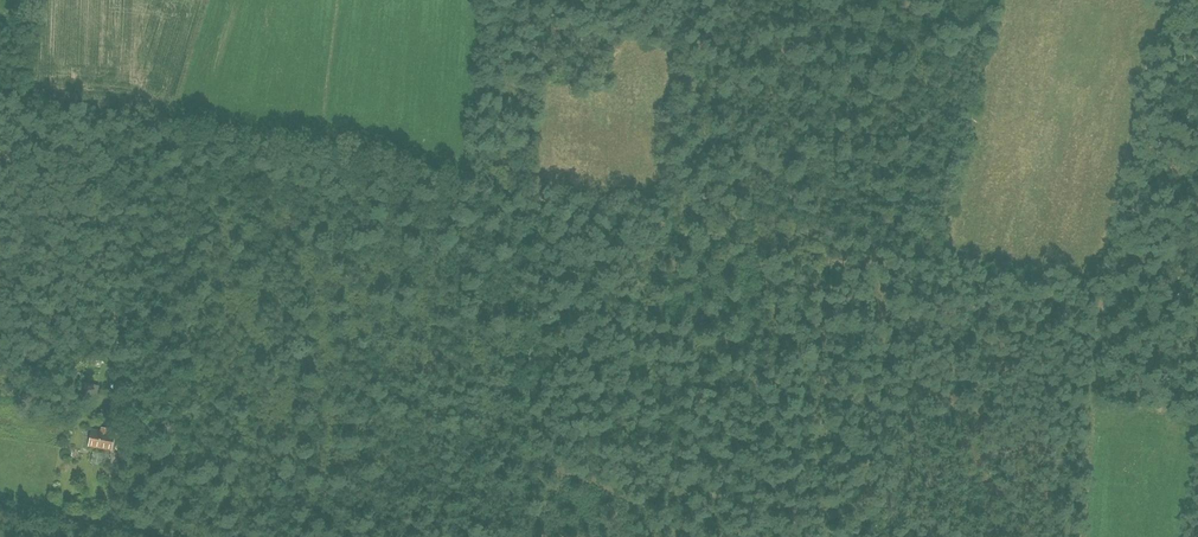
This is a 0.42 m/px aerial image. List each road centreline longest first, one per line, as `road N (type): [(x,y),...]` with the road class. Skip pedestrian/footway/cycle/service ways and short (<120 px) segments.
road 1 (track): [(0,502),(200,536)]

